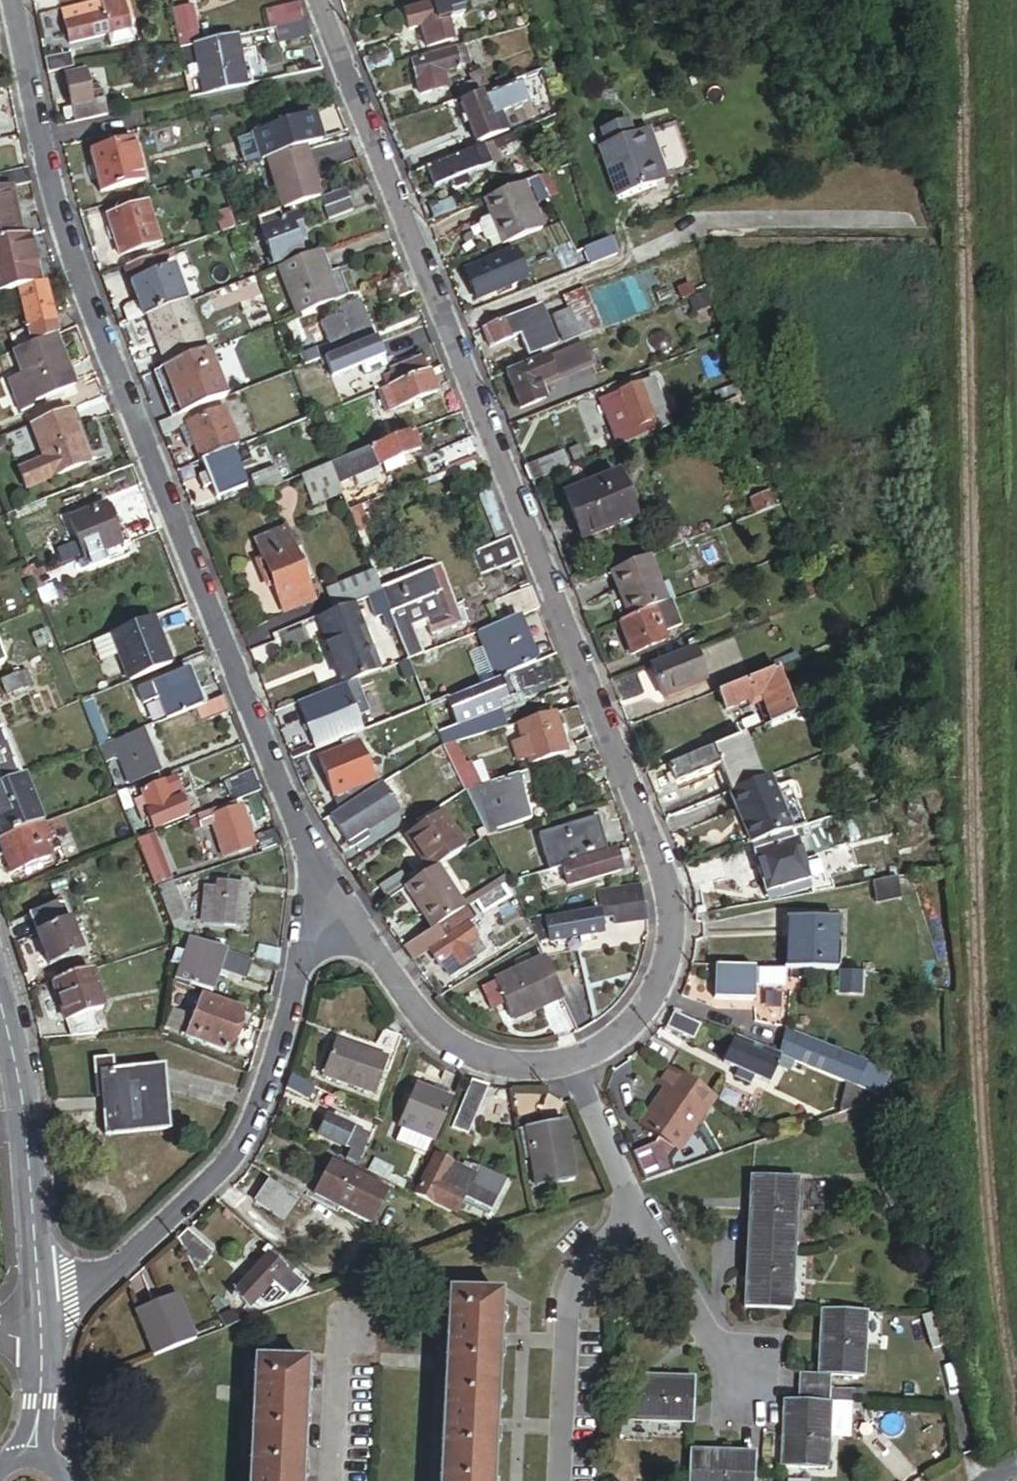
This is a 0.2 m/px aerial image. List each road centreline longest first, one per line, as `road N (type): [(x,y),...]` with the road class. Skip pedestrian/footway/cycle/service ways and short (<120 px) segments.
road 1 (residential): [(571,1059),(638,1013),(656,979),(668,941),(662,867),(317,0)]
road 2 (residential): [(9,0),(64,237),(315,872)]
road 3 (residential): [(43,1326),(208,1180),(241,1135),(291,995),(315,872)]
road 4 (residential): [(571,1059),(632,1216),(746,1381)]
road 5 (residential): [(315,872),(416,1014),(450,1043),(527,1065),(571,1059)]
road 6 (tertiary): [(0,1020),(43,1326)]
road 7 (tertiary): [(43,1326),(31,1458)]

